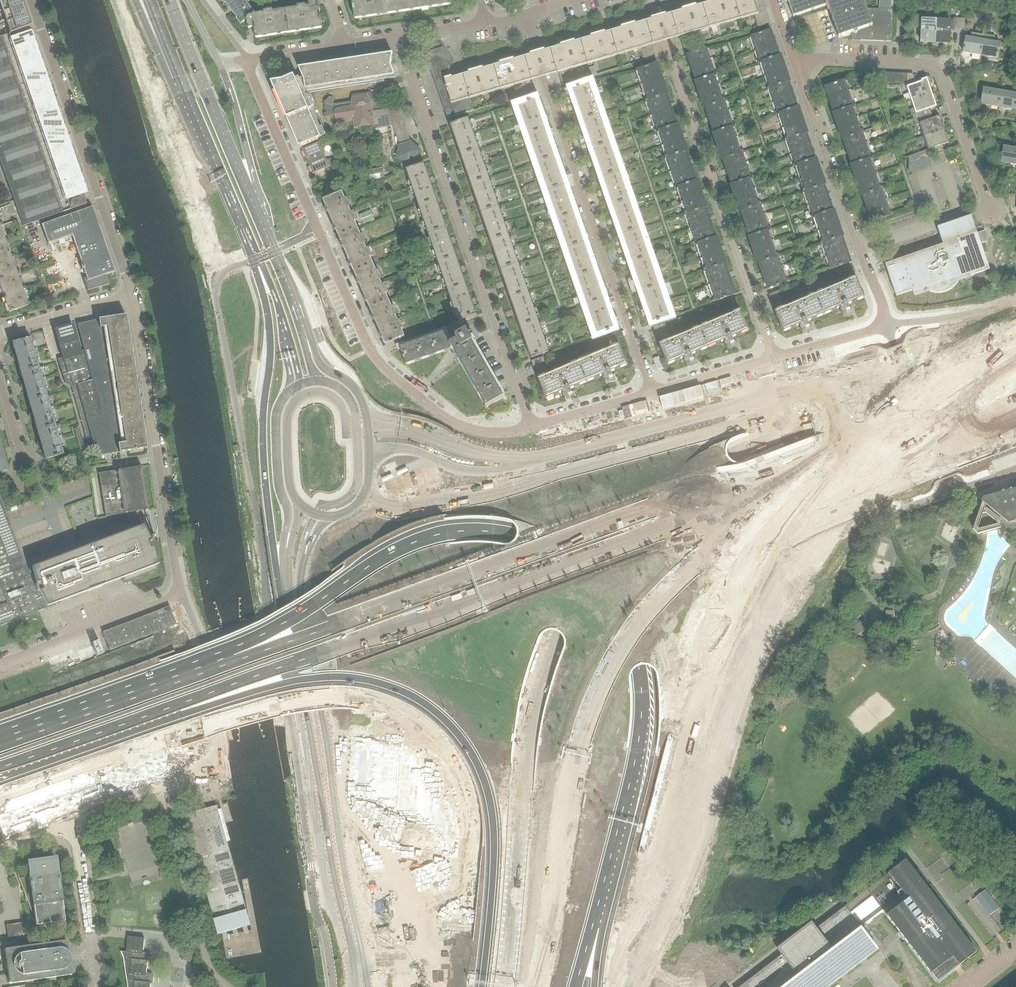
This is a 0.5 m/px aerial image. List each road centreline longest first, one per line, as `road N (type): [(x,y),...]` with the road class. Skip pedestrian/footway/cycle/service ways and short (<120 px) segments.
road 1 (trunk): [(168,706),(1015,400)]
road 2 (trunk): [(1015,376),(233,661)]
road 3 (trunk): [(593,926),(634,763),(640,691),(621,621),(565,556),(492,534),(421,542),(233,661)]
road 4 (trunk): [(862,404),(708,465),(639,511),(590,565),(556,631),(533,711),(506,986)]
road 5 (trunk): [(0,794),(278,705),(348,698),(405,714),(448,753),(463,781),(472,857),(435,934),(408,955),(370,966)]
road 6 (trunk): [(538,986),(574,762),(617,650),(678,575),(728,539),(858,481)]
road 7 (trunk): [(611,986),(710,616),(725,587),(769,538),(858,481)]
road 8 (trunk): [(168,706),(195,708),(292,680),(350,676),(411,694),(437,712),(469,751),(490,800),(494,861),(482,986)]
road 9 (residential): [(531,426),(492,432),(458,425),(379,362),(246,60)]
road 10 (residential): [(132,296),(176,590),(165,602),(0,664)]
road 11 (secondary): [(547,457),(811,386),(1015,316)]
road 12 (trunk): [(862,404),(409,507)]
road 13 (residential): [(531,426),(397,37)]
road 14 (secondary): [(370,966),(302,568)]
road 15 (residential): [(528,18),(653,391)]
road 16 (secondary): [(284,602),(354,986)]
road 17 (residential): [(797,65),(884,322),(774,358)]
road 18 (residential): [(774,358),(656,0)]
road 19 (secondary): [(255,256),(270,341),(266,489),(284,602)]
road 20 (residential): [(33,0),(132,296)]
road 21 (residential): [(990,213),(939,68),(827,58),(797,65)]
road 22 (trunk): [(233,661),(0,744)]
road 23 (secondary): [(259,214),(170,0)]
road 24 (secondary): [(181,80),(255,256)]
road 25 (secondary): [(369,461),(380,450),(407,449),(476,472),(547,457)]
road 26 (trunk): [(0,767),(168,706)]
road 27 (trunk): [(858,481),(1015,419)]
road 28 (residential): [(99,986),(73,822)]
road 29 (secondary): [(288,390),(276,418),(286,551)]
road 30 (trunk): [(1015,347),(862,404)]
road 31 (secondary): [(259,214),(260,194),(220,64)]
road 32 (unclassified): [(73,822),(188,776),(209,759)]
road 33 (residential): [(0,331),(132,296)]
road 34 (residential): [(653,391),(531,426)]
road 35 (secondary): [(305,332),(259,214)]
road 36 (residential): [(774,358),(653,391)]

